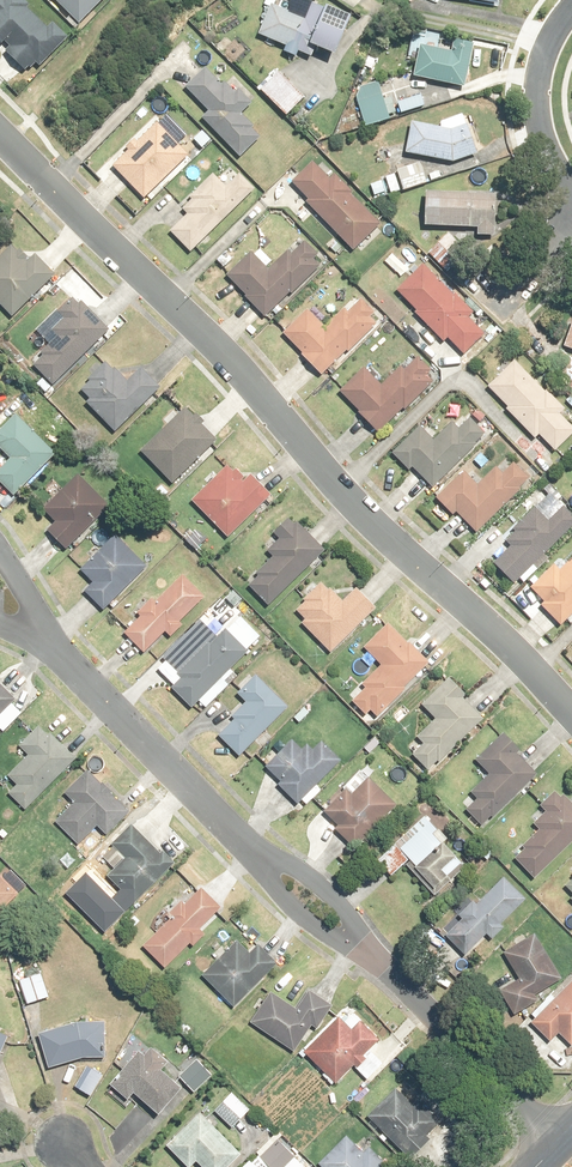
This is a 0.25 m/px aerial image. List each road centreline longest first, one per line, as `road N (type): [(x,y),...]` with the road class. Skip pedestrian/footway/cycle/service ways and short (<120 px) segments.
road 1 (residential): [(0,139),(225,352),(334,484),(571,713)]
road 2 (residential): [(53,641),(260,855)]
road 3 (residential): [(363,952),(556,1149)]
road 4 (residential): [(571,197),(547,153),(537,112),(545,53),(571,8)]
road 5 (residential): [(260,855),(323,888),(363,952)]
road 6 (residential): [(363,952),(295,912),(260,855)]

